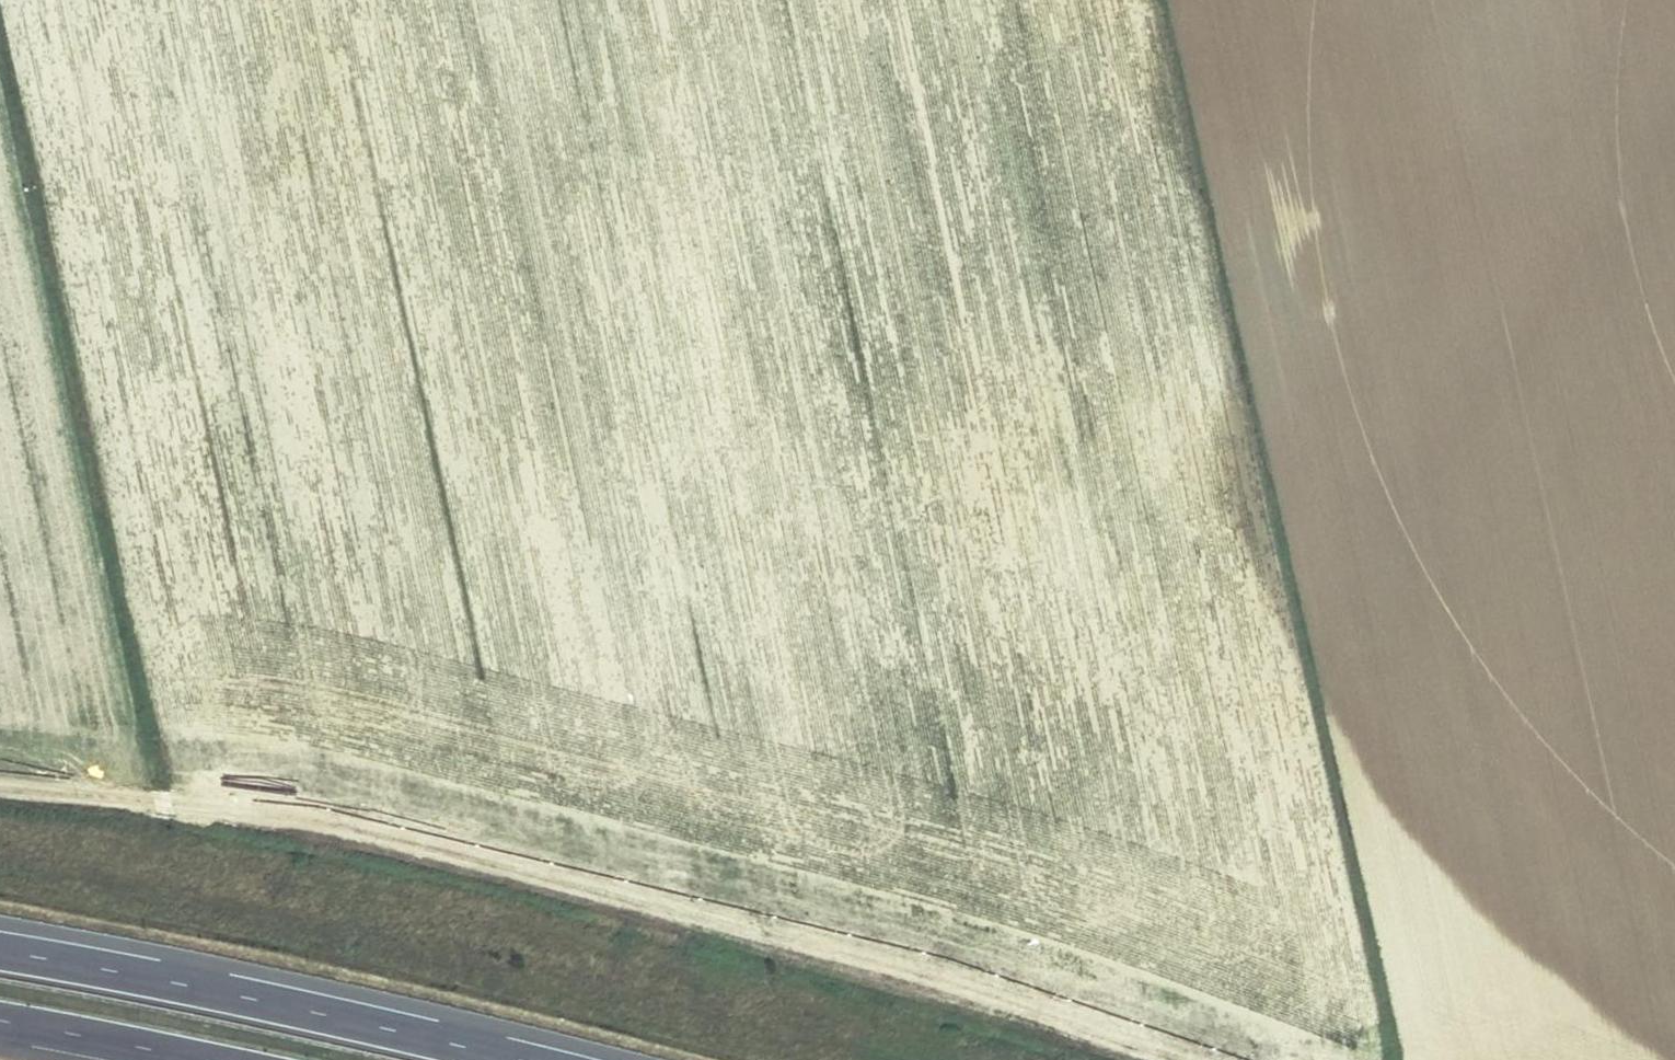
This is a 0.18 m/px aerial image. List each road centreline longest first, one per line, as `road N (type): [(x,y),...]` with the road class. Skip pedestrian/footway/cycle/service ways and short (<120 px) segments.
road 1 (motorway): [(517,1059),(0,951)]
road 2 (motorway): [(0,1021),(199,1059)]

